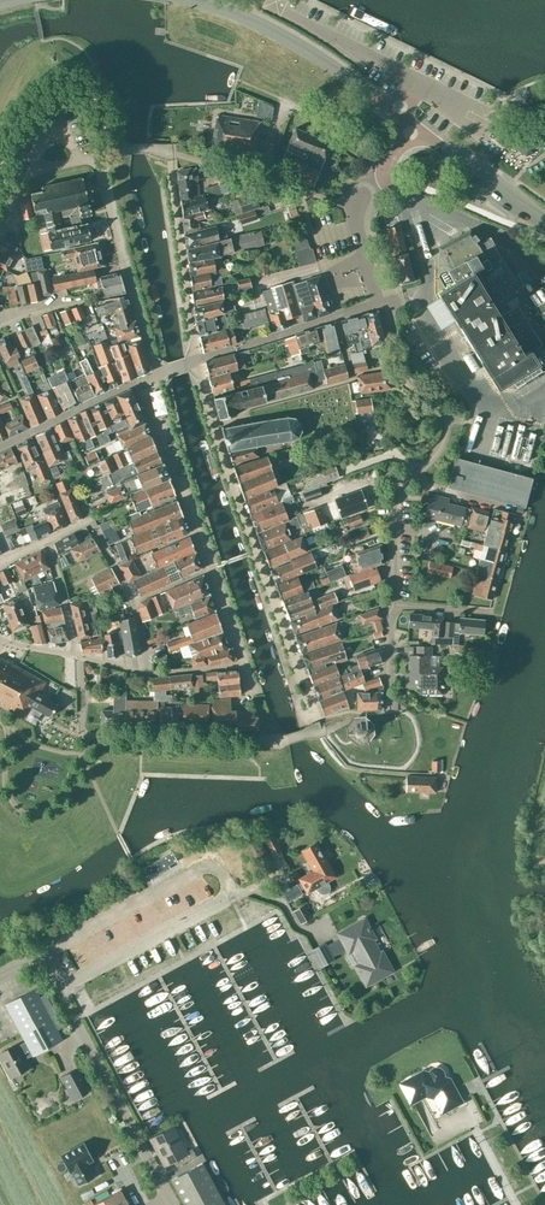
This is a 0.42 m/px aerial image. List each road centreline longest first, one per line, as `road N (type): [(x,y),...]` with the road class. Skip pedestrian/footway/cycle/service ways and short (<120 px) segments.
road 1 (residential): [(196,360),(313,720)]
road 2 (unclassified): [(0,973),(40,954),(173,1204)]
road 3 (residential): [(395,605),(491,611),(517,509),(408,479)]
road 4 (residential): [(245,661),(140,381)]
road 5 (tertiary): [(414,127),(301,46),(200,0)]
road 6 (residential): [(158,375),(100,165)]
road 7 (residential): [(408,479),(439,448),(445,425),(434,403),(405,377),(384,301),(377,304)]
road 8 (unclassified): [(377,304),(355,210),(414,127)]
road 9 (residential): [(196,360),(170,171)]
road 10 (unclassified): [(196,360),(377,304)]
road 11 (residential): [(262,740),(81,733)]
road 12 (residential): [(145,670),(132,602),(88,522)]
road 13 (tertiary): [(544,221),(414,127)]
road 14 (unclassified): [(0,447),(140,381)]
road 15 (residential): [(395,605),(396,493),(408,479)]
road 16 (residential): [(0,218),(30,172),(83,160),(100,165)]

